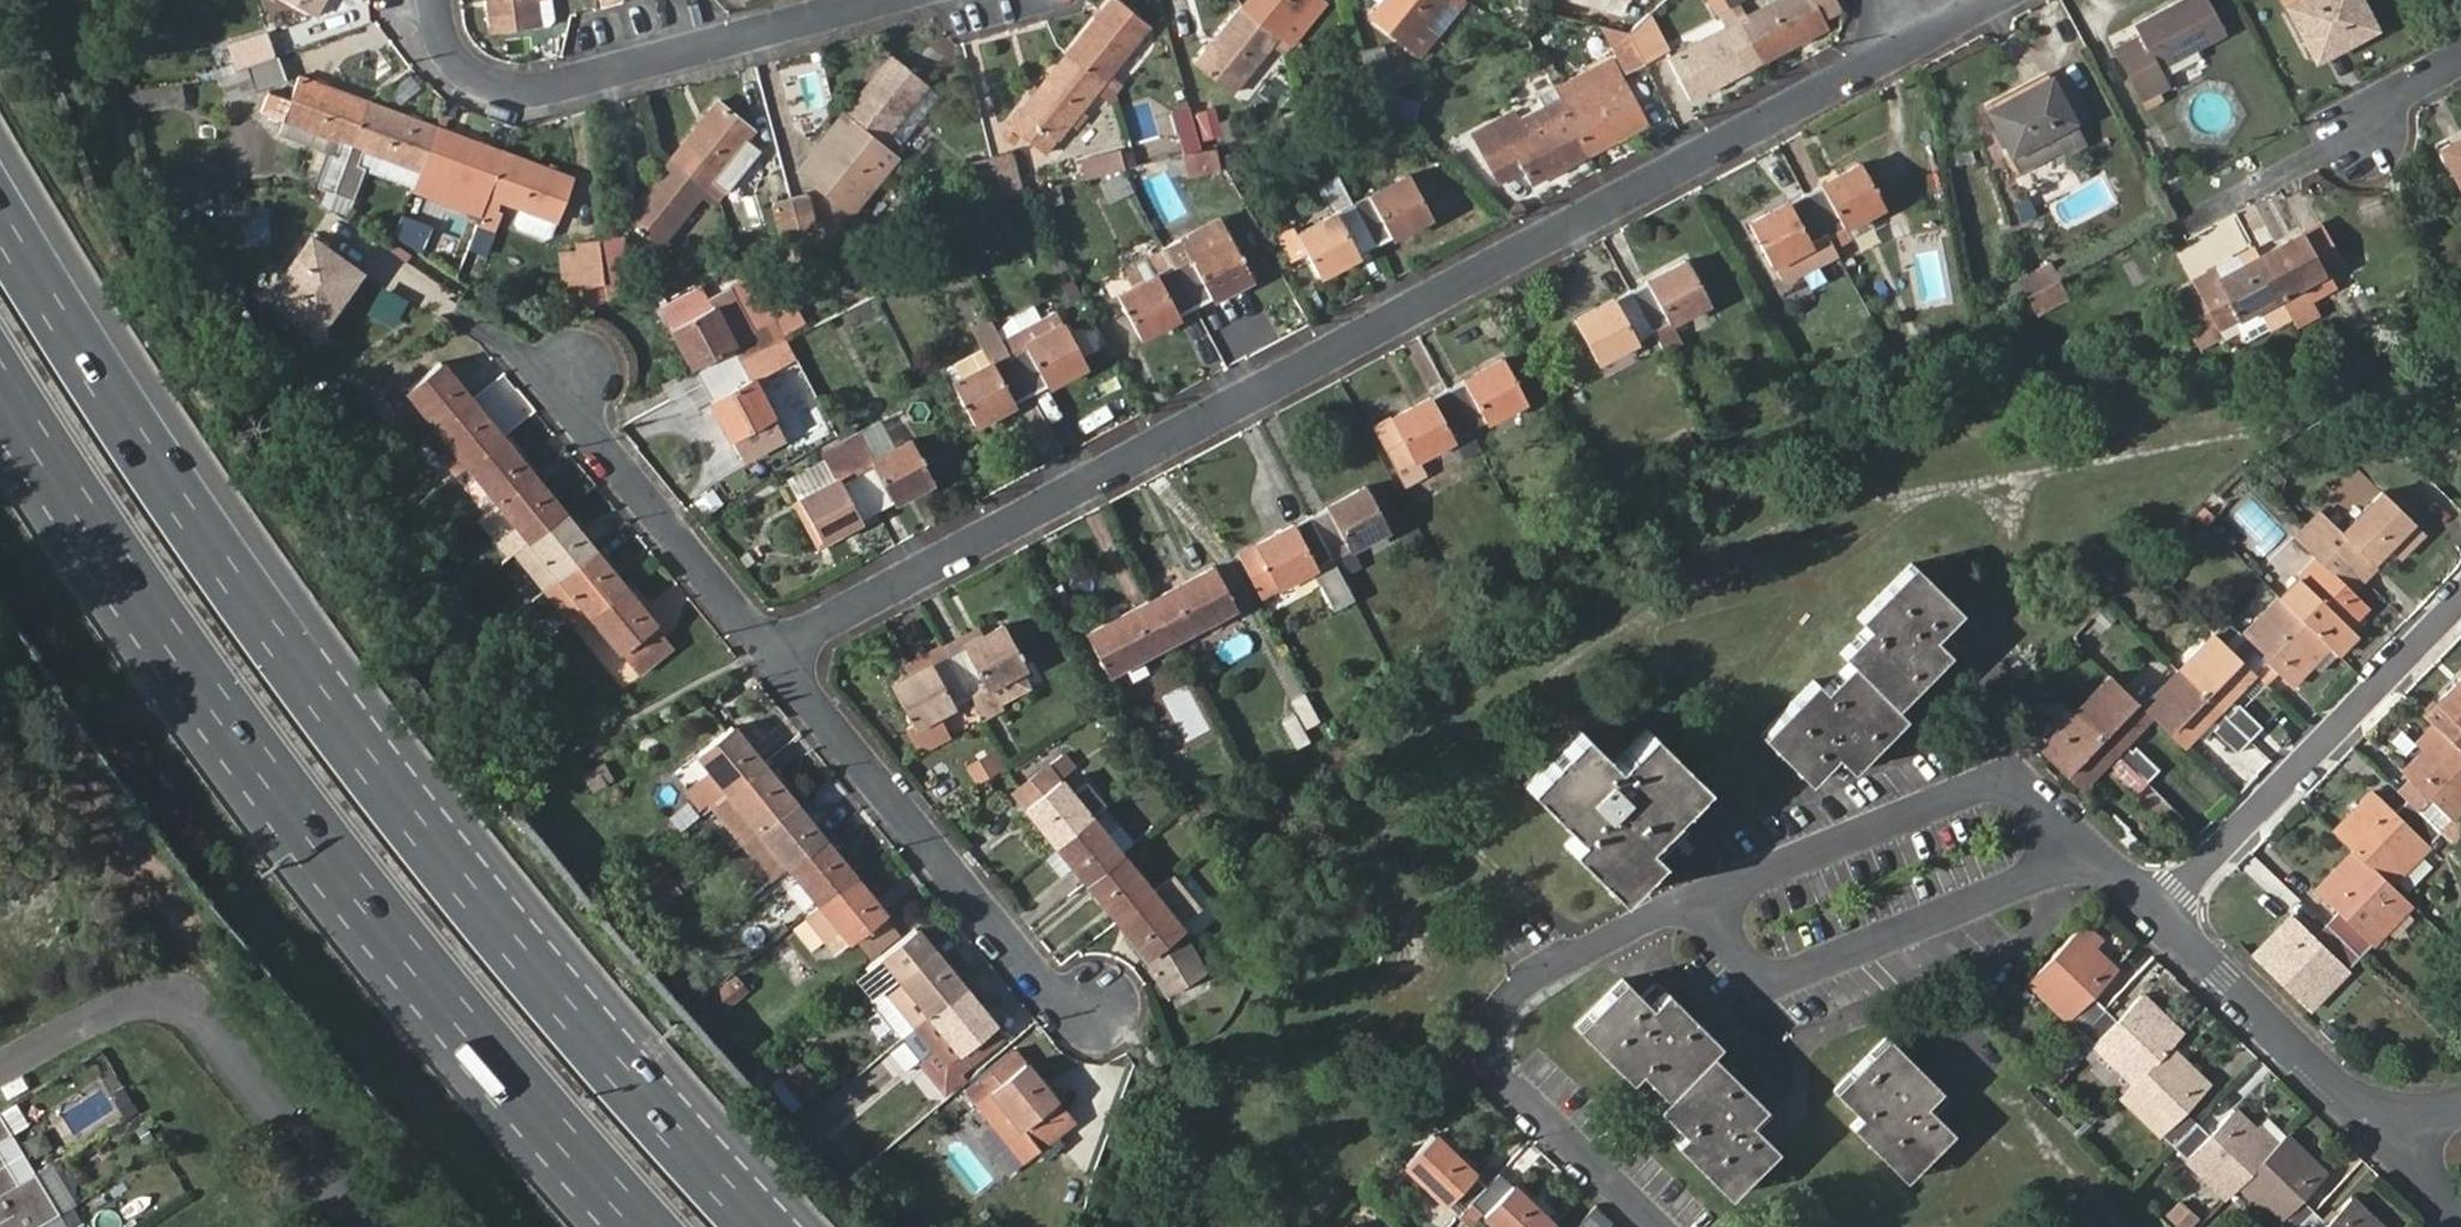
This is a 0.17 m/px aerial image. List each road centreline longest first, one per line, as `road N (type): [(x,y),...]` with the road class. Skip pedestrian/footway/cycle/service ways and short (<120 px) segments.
road 1 (residential): [(1961,19),(777,653)]
road 2 (motorway): [(759,1226),(418,832),(105,392),(0,223)]
road 3 (motorway): [(0,377),(186,655),(379,915),(648,1226)]
road 4 (residential): [(1698,901),(1534,977),(1491,1025),(1489,1055),(1503,1080),(1655,1226)]
road 5 (residential): [(434,0),(454,60),(508,91),(545,91),(885,0)]
road 6 (residential): [(376,1226),(233,1037),(170,991),(99,1012),(0,1064)]
road 7 (residential): [(777,653),(1043,986),(1091,1007)]
road 8 (residential): [(1698,901),(1771,981),(2093,849)]
road 9 (residential): [(2156,904),(2460,580)]
road 10 (residential): [(2093,849),(2022,788),(1983,790),(1698,901)]
road 11 (residential): [(2460,1101),(2369,1122),(2156,904)]
road 12 (residential): [(582,368),(613,447),(777,653)]

